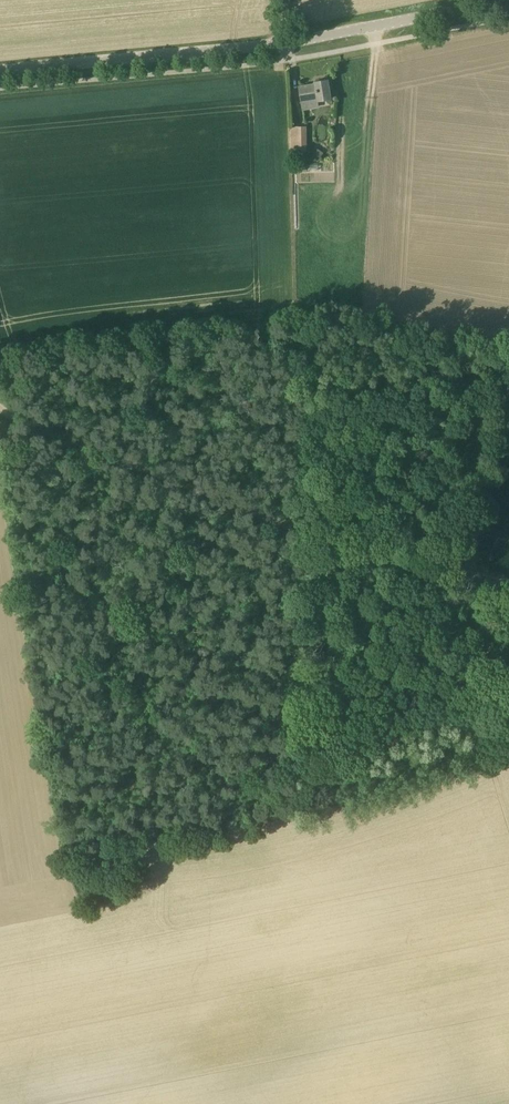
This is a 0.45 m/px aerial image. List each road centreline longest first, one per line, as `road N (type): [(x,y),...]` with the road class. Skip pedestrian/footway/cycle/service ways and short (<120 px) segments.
road 1 (track): [(508,584),(293,526),(0,403)]
road 2 (tertiary): [(278,43),(0,69)]
road 3 (tertiary): [(508,1),(278,43)]
road 4 (track): [(508,421),(472,573)]
road 5 (track): [(483,577),(479,597),(508,699)]

